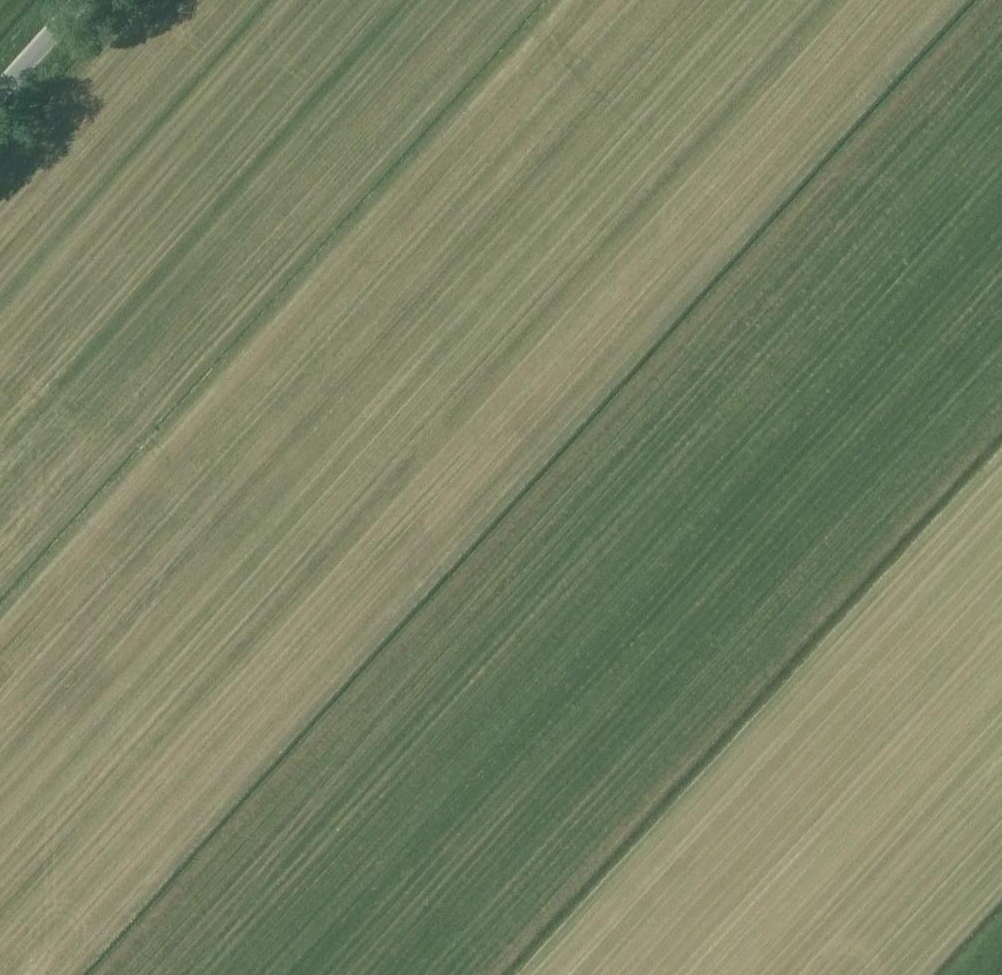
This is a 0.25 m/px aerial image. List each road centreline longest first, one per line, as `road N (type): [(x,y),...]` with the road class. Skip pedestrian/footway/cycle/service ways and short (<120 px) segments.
road 1 (unclassified): [(0,91),(83,0)]

